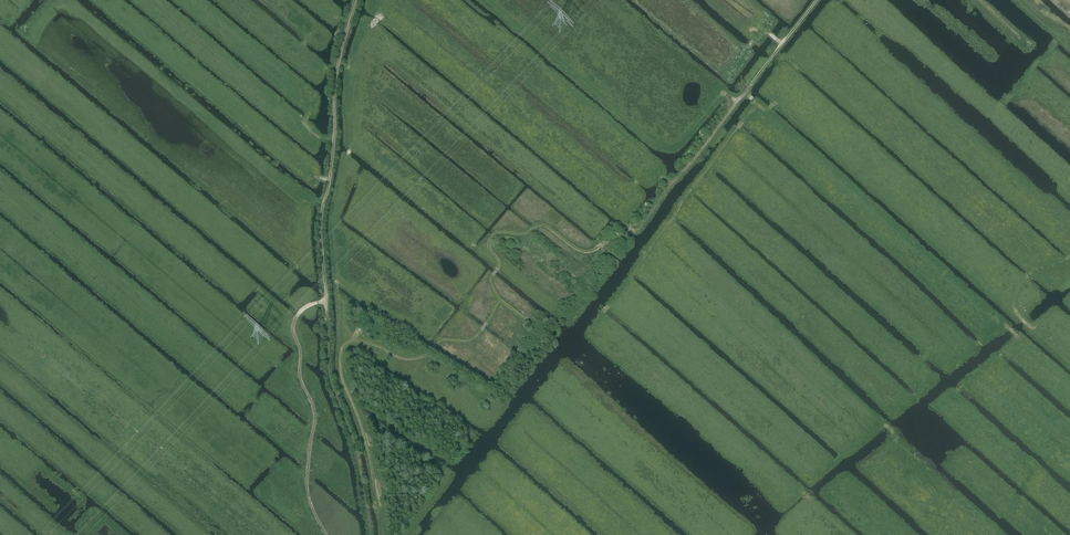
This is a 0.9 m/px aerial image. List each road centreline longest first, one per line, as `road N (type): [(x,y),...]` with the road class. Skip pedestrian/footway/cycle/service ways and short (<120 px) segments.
road 1 (track): [(366,506),(327,337),(320,224),(335,142),(337,69)]
road 2 (track): [(12,23),(25,33),(49,4),(73,4),(295,192),(324,204)]
road 3 (track): [(798,121),(777,100),(767,111),(757,104),(601,315),(627,336)]
road 4 (track): [(817,0),(647,219),(632,227)]
road 5 (track): [(327,534),(307,495),(315,421),(300,380),(295,319),(326,302)]
road 6 (track): [(991,103),(879,0)]

